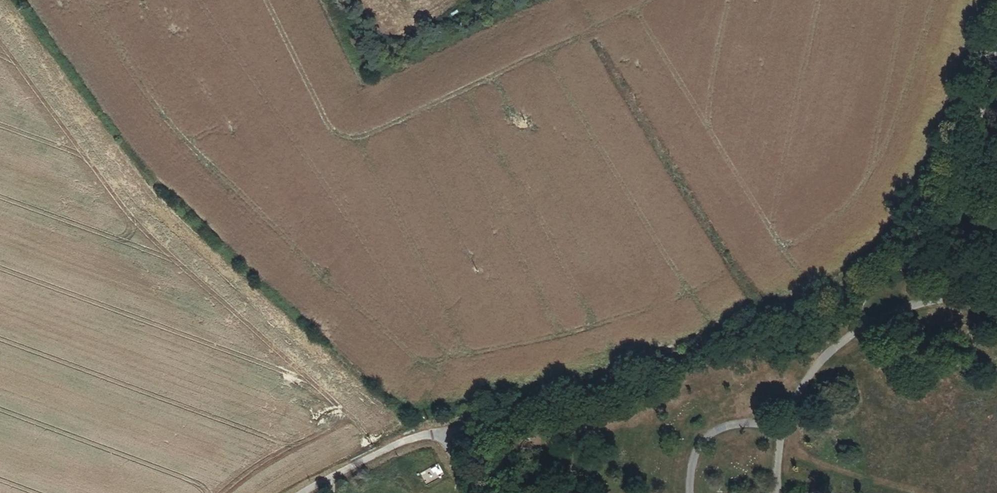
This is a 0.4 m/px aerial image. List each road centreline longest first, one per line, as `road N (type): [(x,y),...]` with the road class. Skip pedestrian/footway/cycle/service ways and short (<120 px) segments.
road 1 (track): [(427,436),(438,424),(760,310)]

